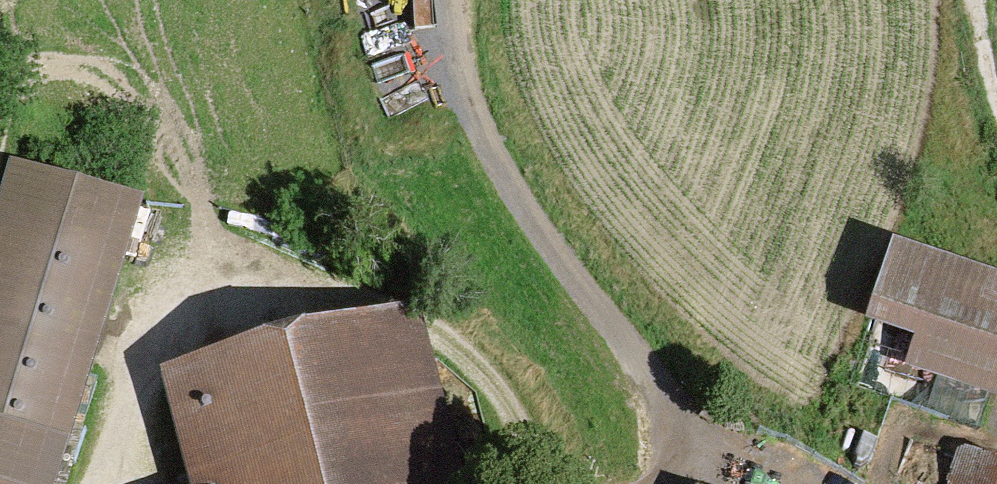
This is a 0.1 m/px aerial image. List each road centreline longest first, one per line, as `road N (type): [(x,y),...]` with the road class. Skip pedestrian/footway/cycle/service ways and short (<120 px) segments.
road 1 (track): [(141,483),(180,373),(222,324),(277,299),(360,302),(457,337),(522,407),(556,483)]
road 2 (track): [(463,0),(462,42),(487,127),(531,219),(611,337),(722,469)]

